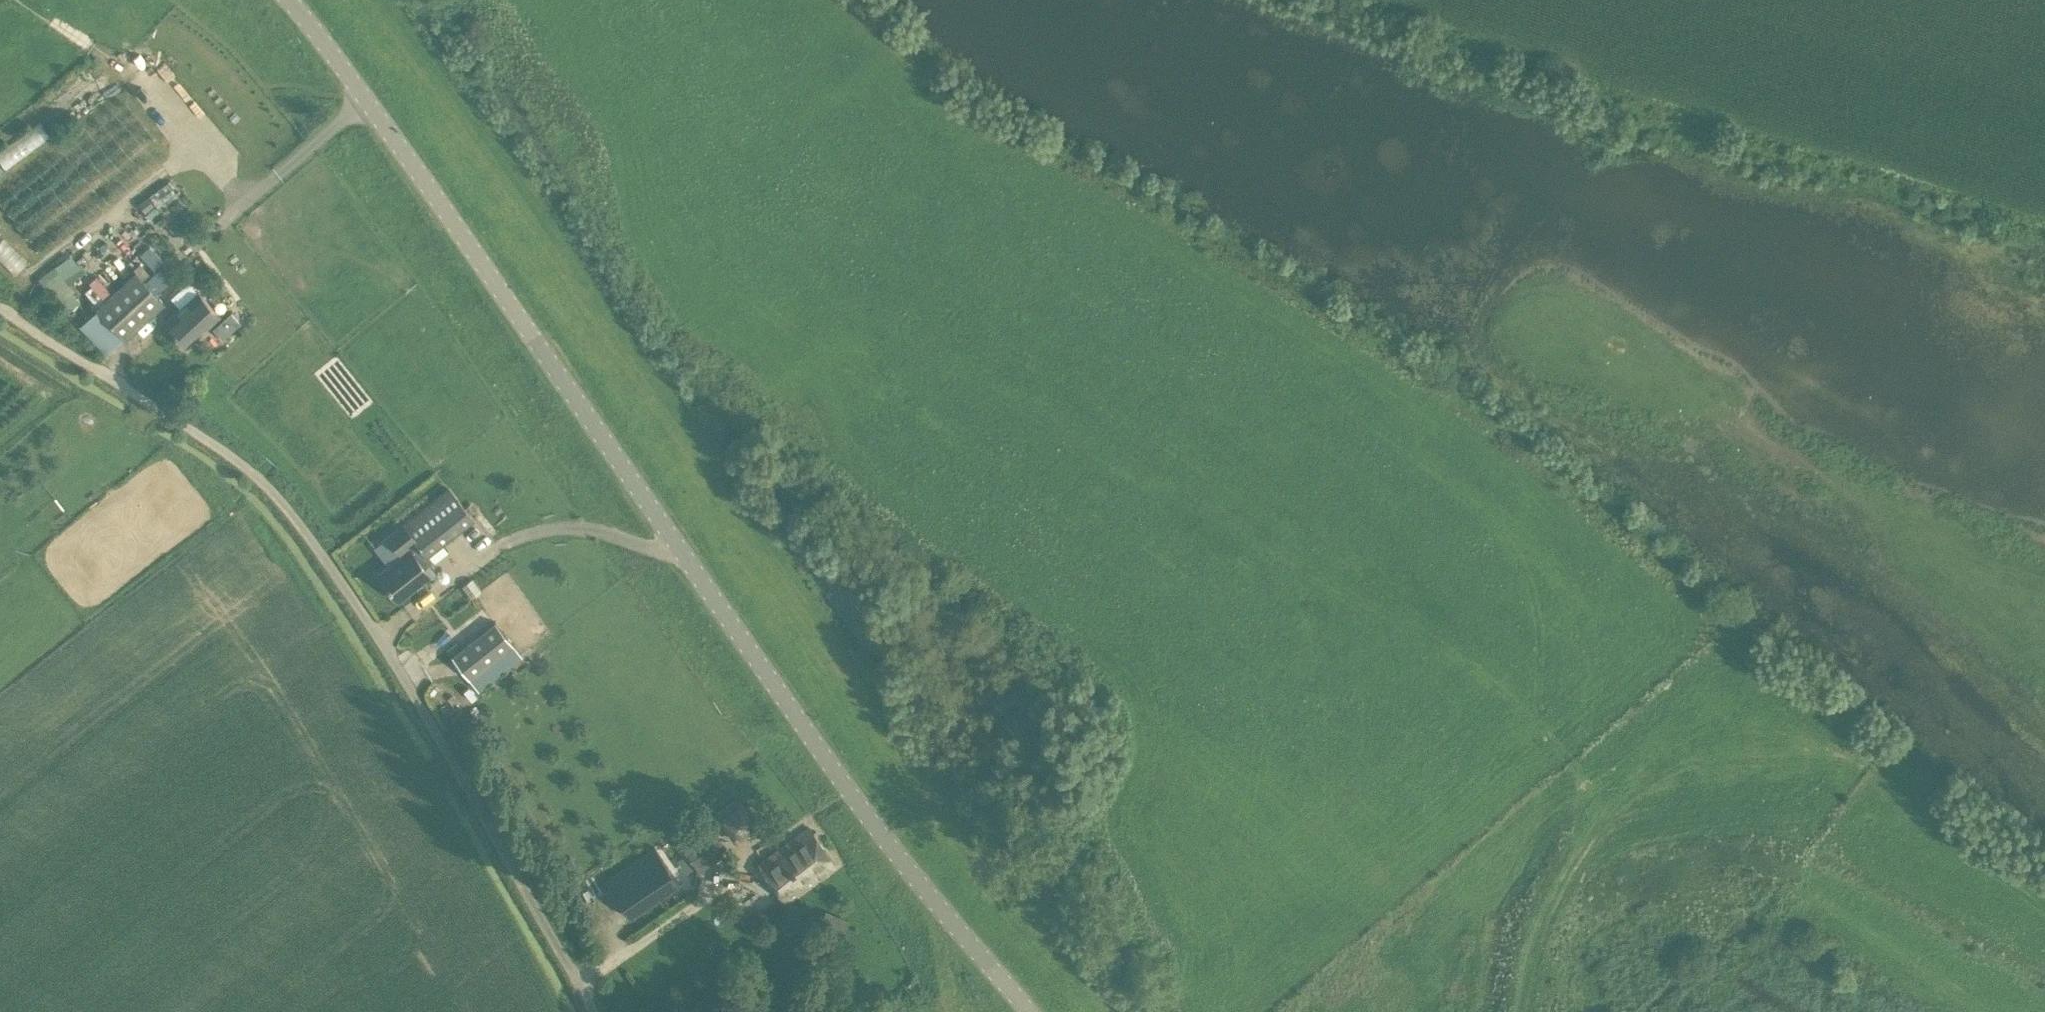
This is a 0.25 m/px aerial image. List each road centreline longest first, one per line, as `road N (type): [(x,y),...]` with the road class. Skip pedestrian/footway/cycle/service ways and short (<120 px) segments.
road 1 (tertiary): [(1022,1011),(872,823),(401,146),(287,0)]
road 2 (unclassified): [(593,1011),(450,756),(331,566),(268,488),(10,317)]
road 3 (track): [(1521,1011),(1562,899),(1611,864),(1720,833),(1778,845),(1959,933),(2044,987)]

